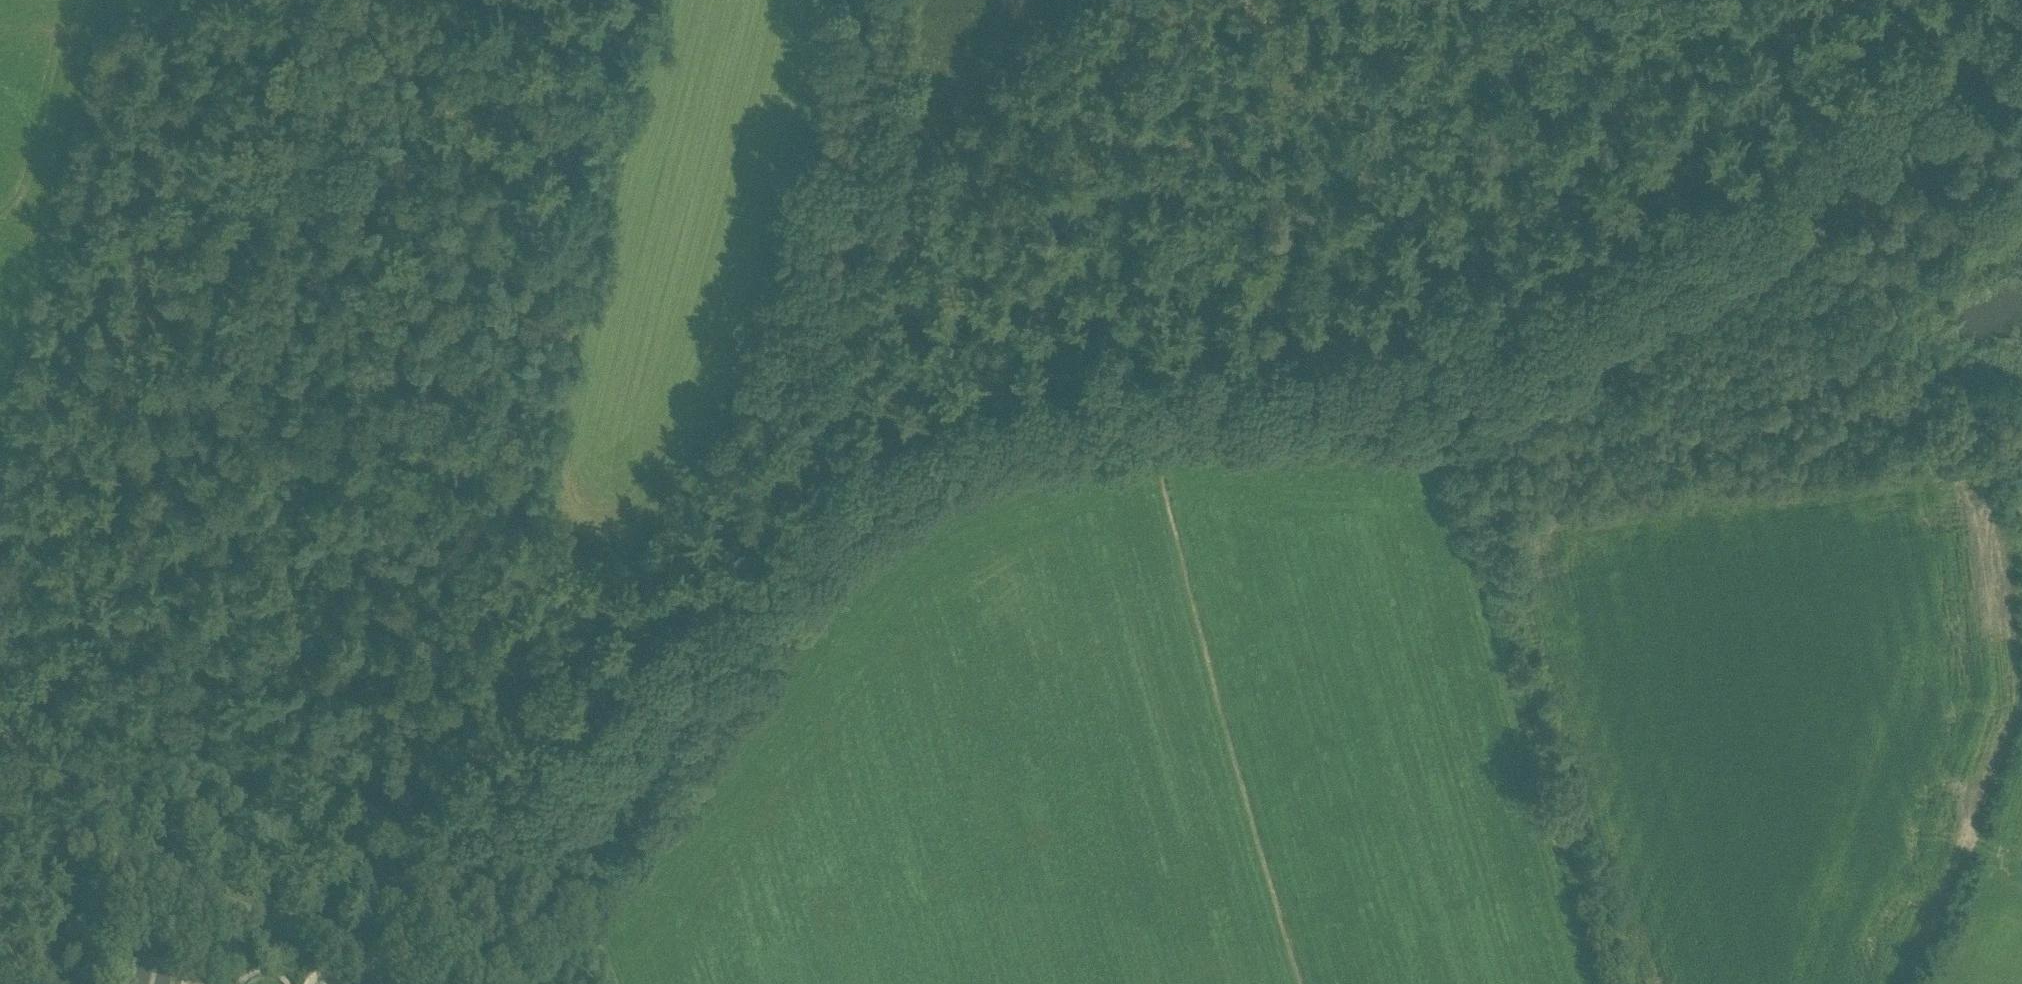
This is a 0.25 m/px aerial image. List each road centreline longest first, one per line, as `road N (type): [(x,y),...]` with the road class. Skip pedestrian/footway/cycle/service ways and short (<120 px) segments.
road 1 (track): [(365,952),(904,461),(995,424),(1503,353),(1623,300),(2021,33)]
road 2 (unclassified): [(365,952),(65,842),(0,774)]

